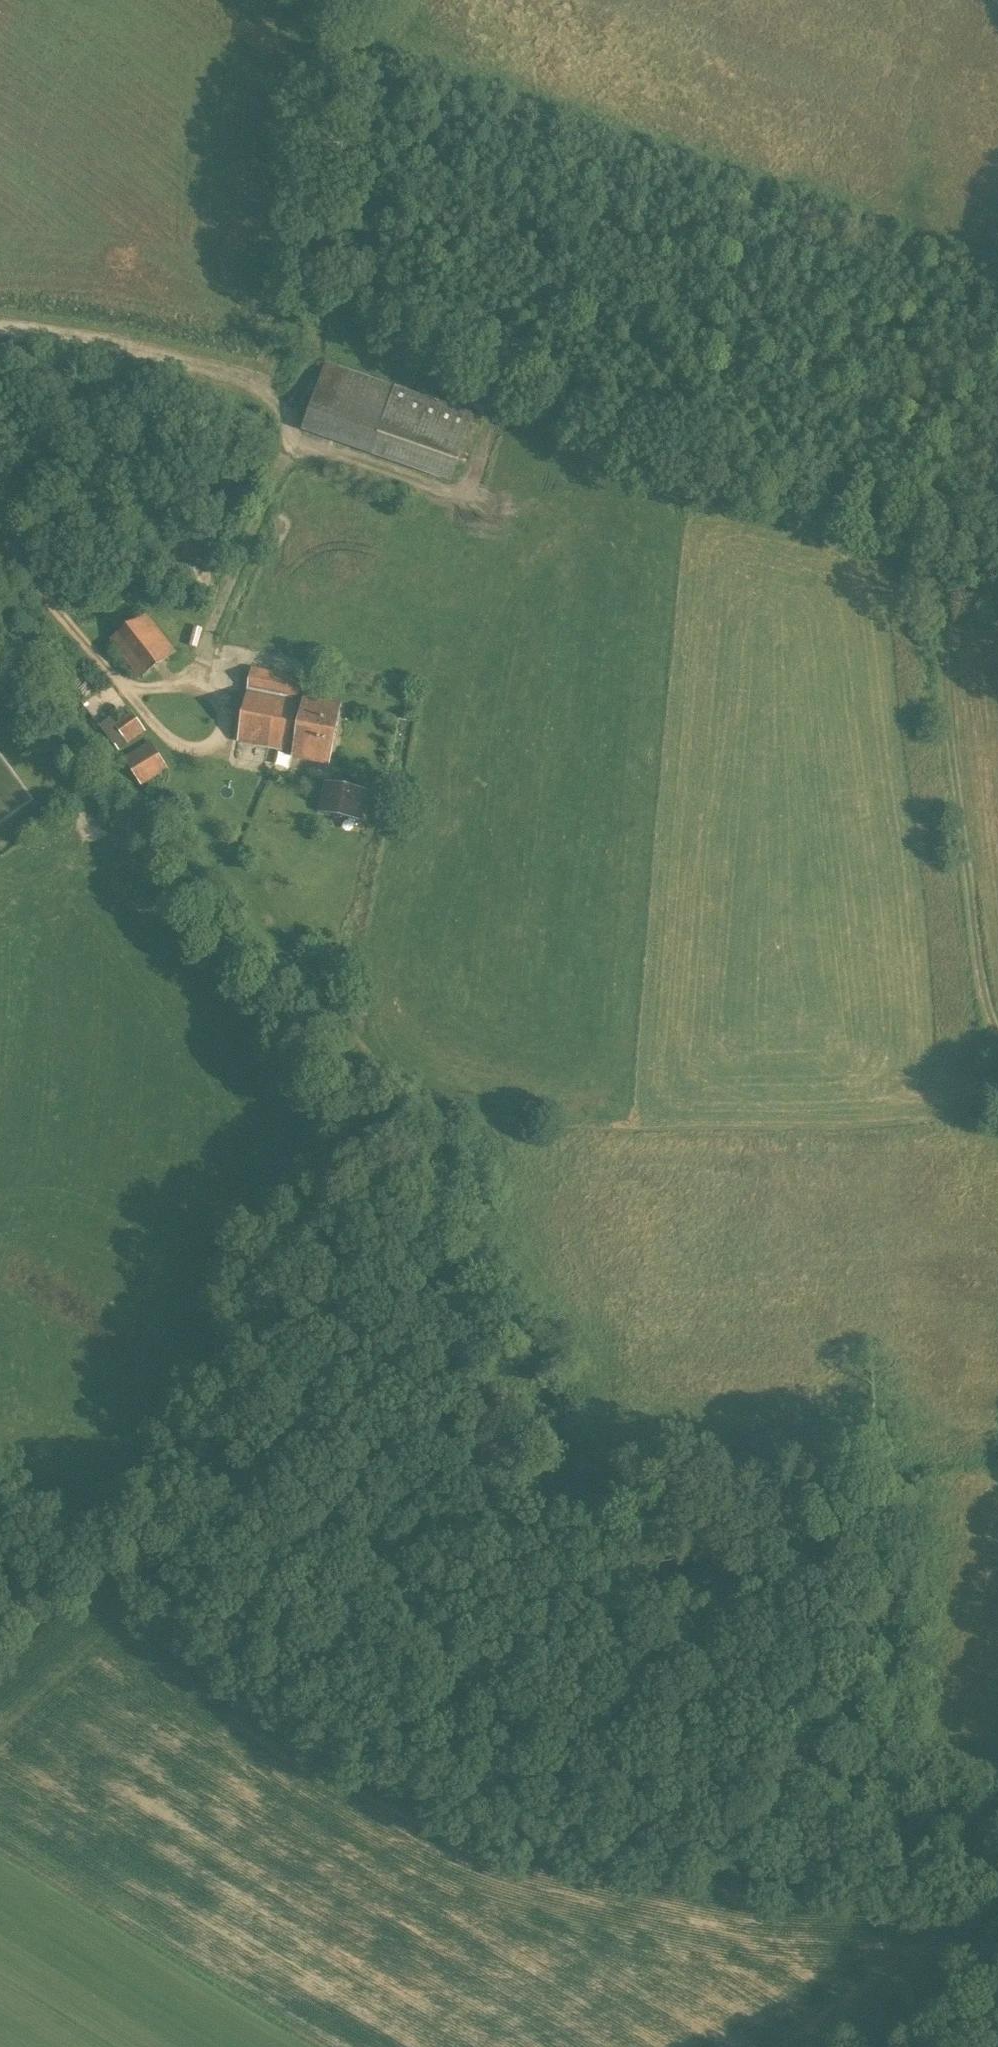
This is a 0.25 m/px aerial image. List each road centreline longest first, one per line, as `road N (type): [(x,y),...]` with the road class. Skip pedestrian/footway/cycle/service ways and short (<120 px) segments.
road 1 (track): [(334,0),(325,250),(312,337),(226,621),(186,682)]
road 2 (unclassified): [(896,2046),(997,1960)]

